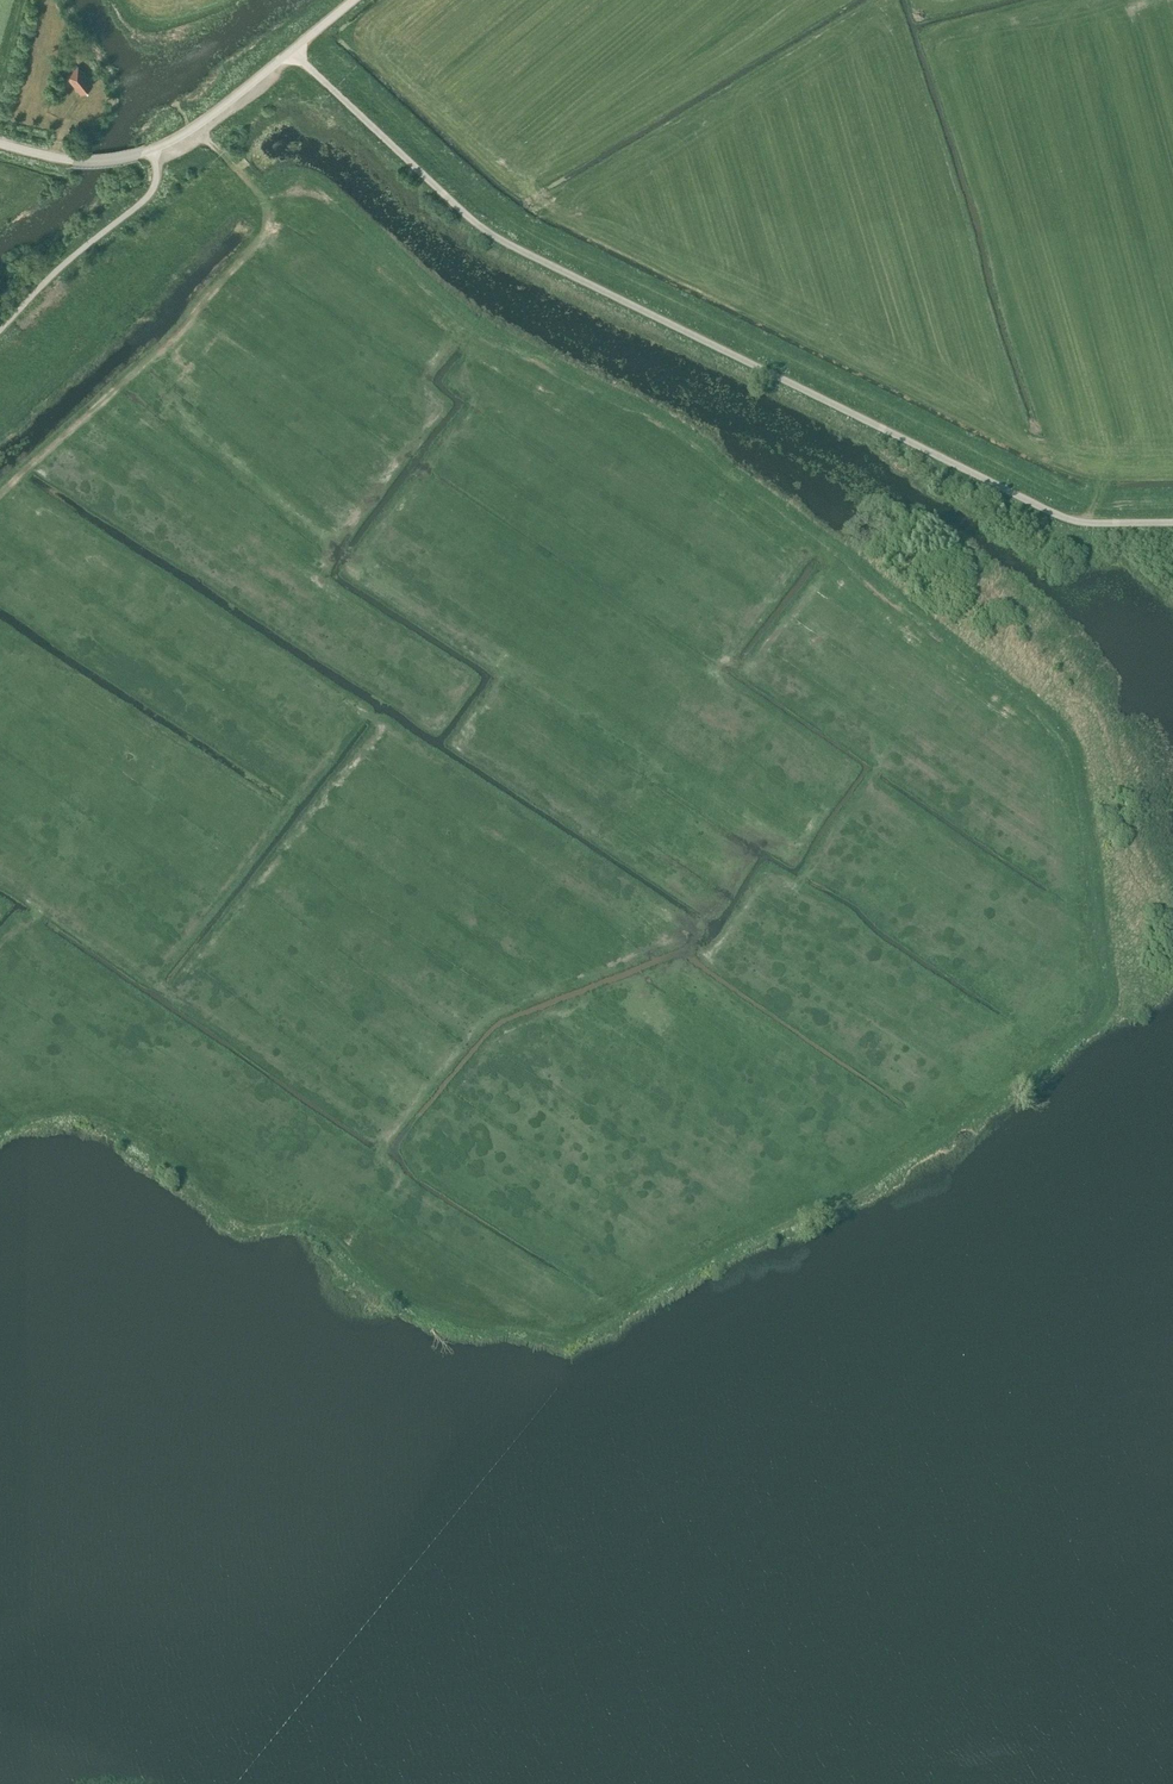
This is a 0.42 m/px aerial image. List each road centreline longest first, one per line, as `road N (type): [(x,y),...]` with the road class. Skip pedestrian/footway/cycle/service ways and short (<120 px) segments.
road 1 (unclassified): [(1172,528),(1075,526),(1044,514),(506,248),(468,223),(293,50)]
road 2 (track): [(193,128),(262,195),(267,233),(186,327),(0,493)]
road 3 (unclassified): [(293,50),(155,149),(85,161),(0,148)]

